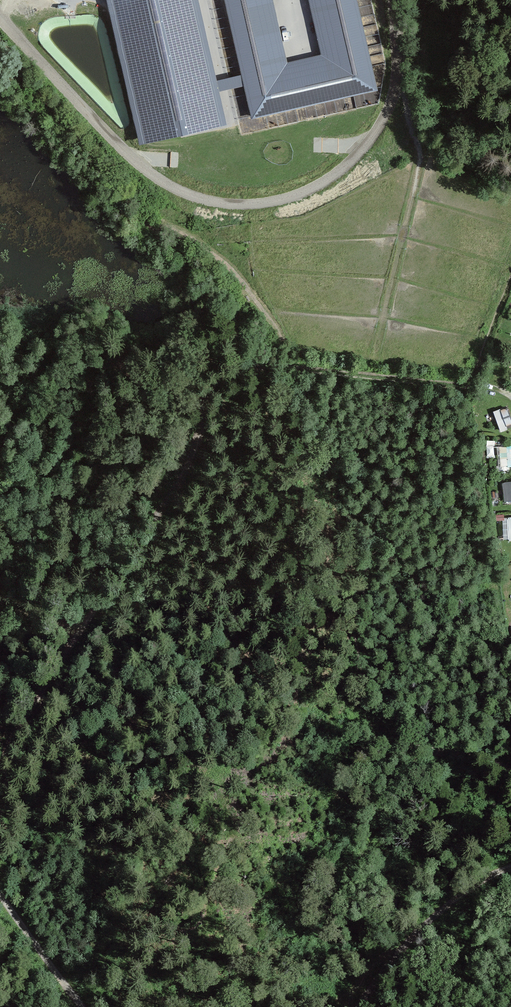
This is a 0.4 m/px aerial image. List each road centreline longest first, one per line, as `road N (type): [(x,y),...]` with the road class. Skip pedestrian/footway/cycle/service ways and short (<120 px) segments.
road 1 (unclassified): [(395,0),(393,90),(366,148),(307,192),(241,207),(199,203),(162,186),(0,21)]
road 2 (track): [(0,758),(74,643),(0,505)]
road 3 (track): [(394,88),(421,156),(377,347)]
road 4 (track): [(356,1006),(425,922),(510,867)]
road 5 (track): [(0,891),(81,1006)]
road 6 (track): [(204,0),(233,122)]

